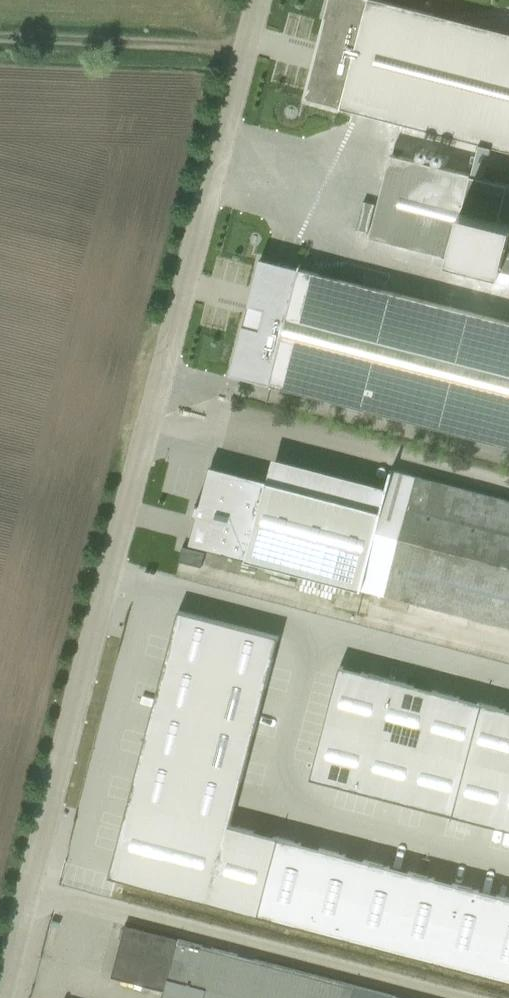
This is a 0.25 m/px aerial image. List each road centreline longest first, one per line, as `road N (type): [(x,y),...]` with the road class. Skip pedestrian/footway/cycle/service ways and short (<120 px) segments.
road 1 (unclassified): [(1,997),(260,0)]
road 2 (track): [(249,47),(0,40)]

